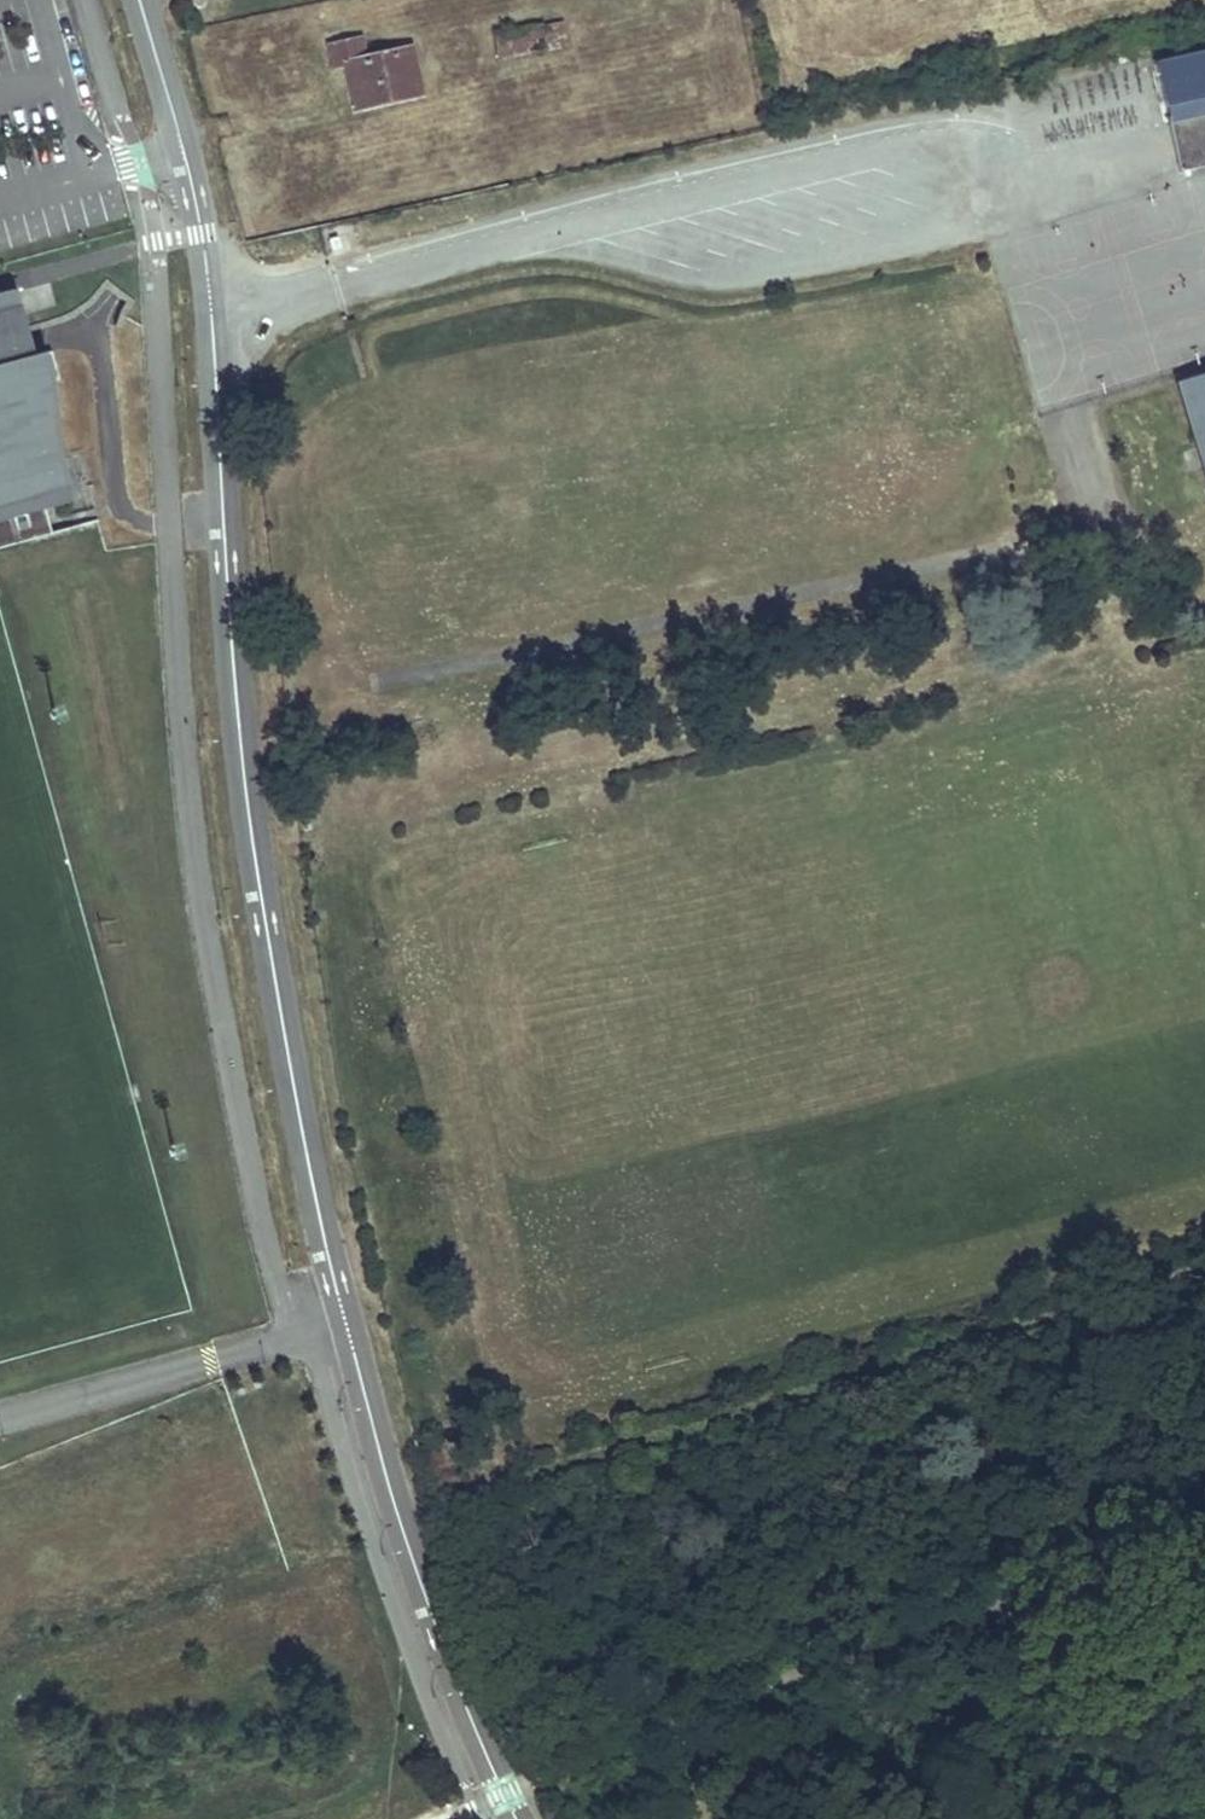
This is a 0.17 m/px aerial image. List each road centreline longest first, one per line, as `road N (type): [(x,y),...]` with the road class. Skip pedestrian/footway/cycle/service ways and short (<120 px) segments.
road 1 (residential): [(517,1818),(435,1626),(387,1478),(287,1069),(253,855),(200,234),(141,0)]
road 2 (track): [(524,1783),(1204,1518)]

